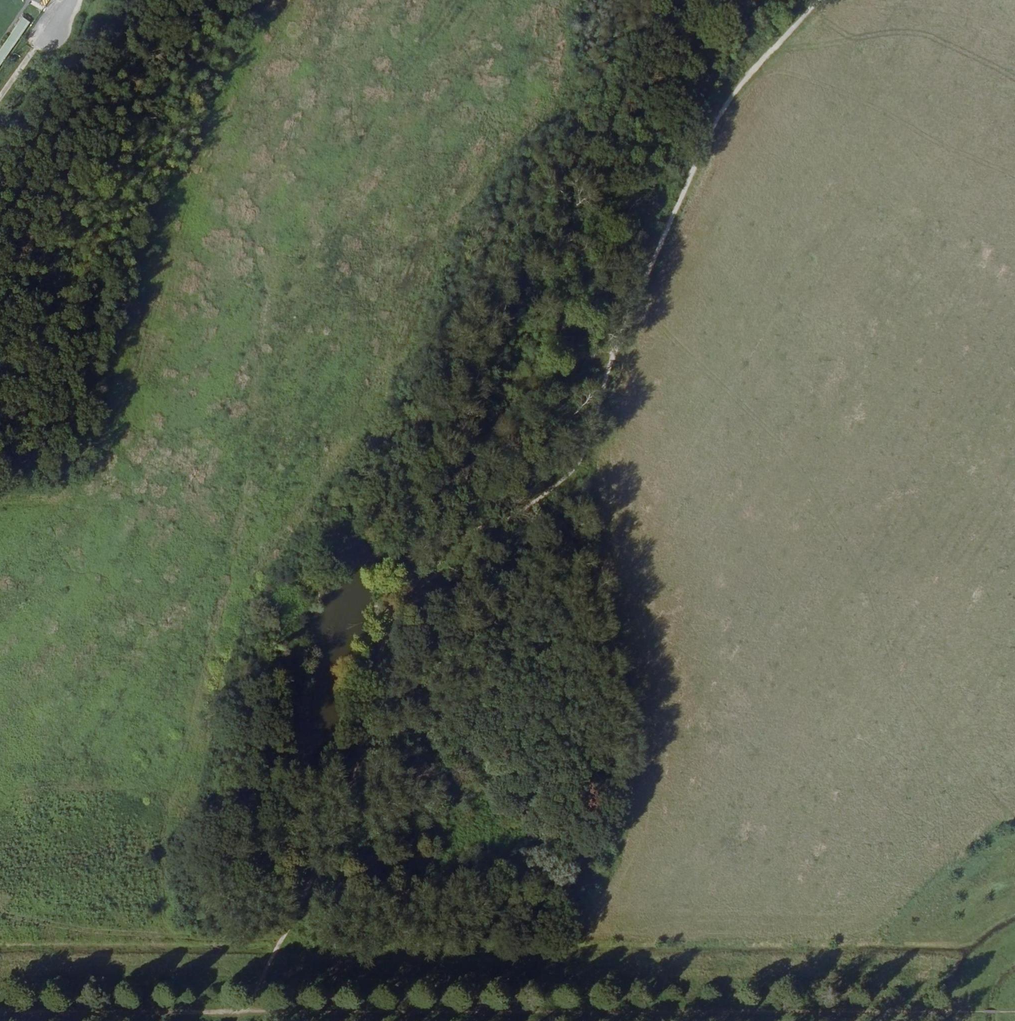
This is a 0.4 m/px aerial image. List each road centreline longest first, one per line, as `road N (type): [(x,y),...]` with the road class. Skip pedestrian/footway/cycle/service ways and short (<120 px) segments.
road 1 (track): [(0,1012),(1014,1012)]

